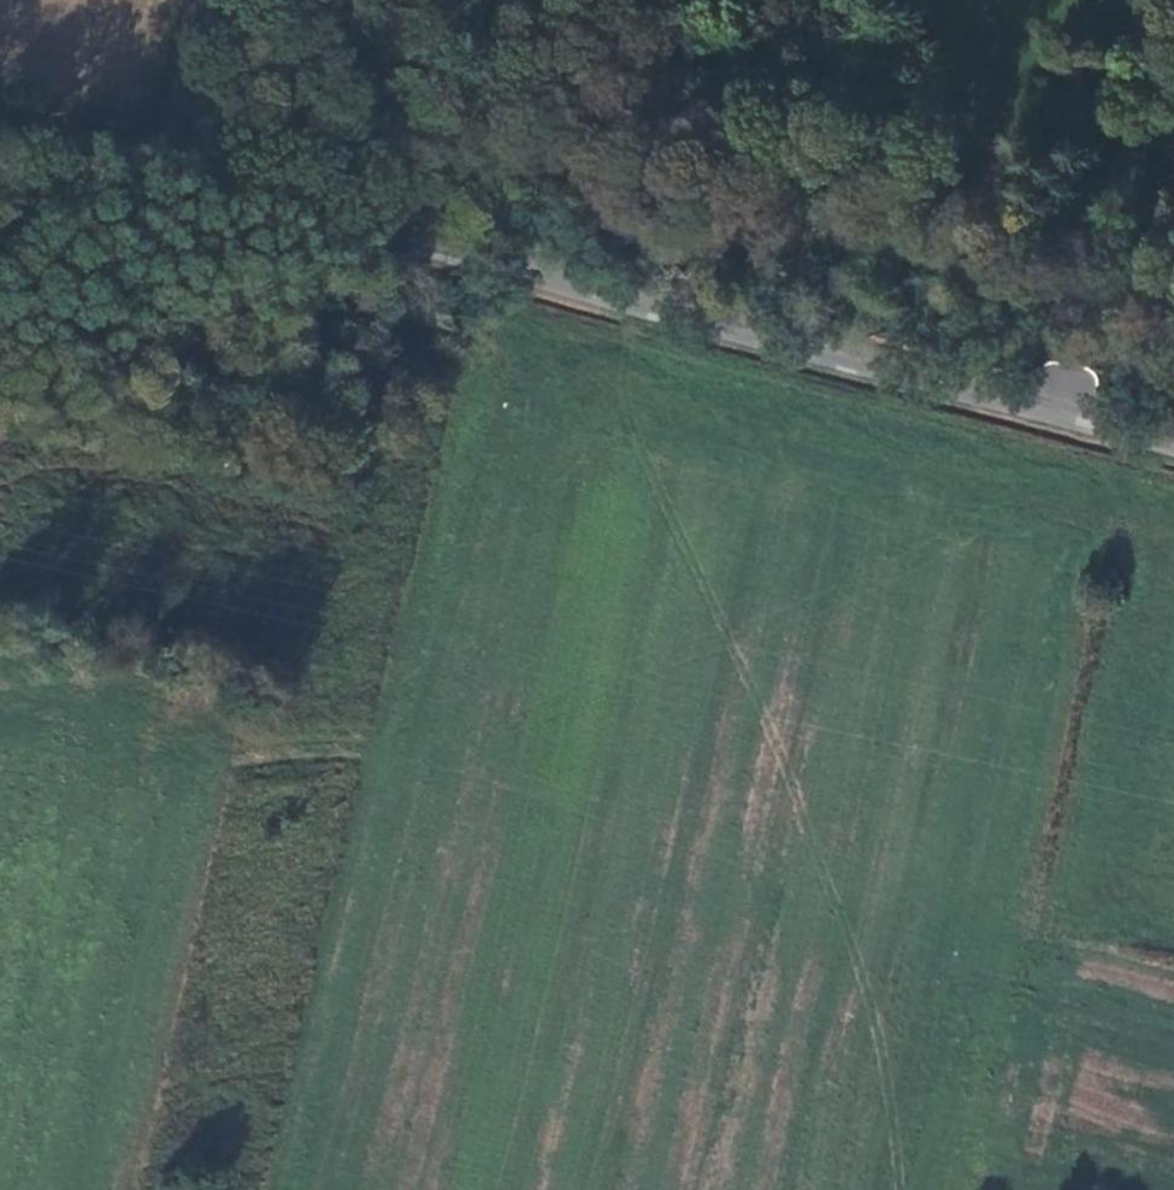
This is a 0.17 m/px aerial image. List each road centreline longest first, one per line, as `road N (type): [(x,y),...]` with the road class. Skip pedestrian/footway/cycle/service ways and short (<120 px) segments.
road 1 (unclassified): [(181,142),(196,177),(235,222),(296,246),(1173,472)]
road 2 (unclassified): [(0,128),(136,157),(181,142)]
road 3 (unclassified): [(204,0),(184,69),(181,142)]

